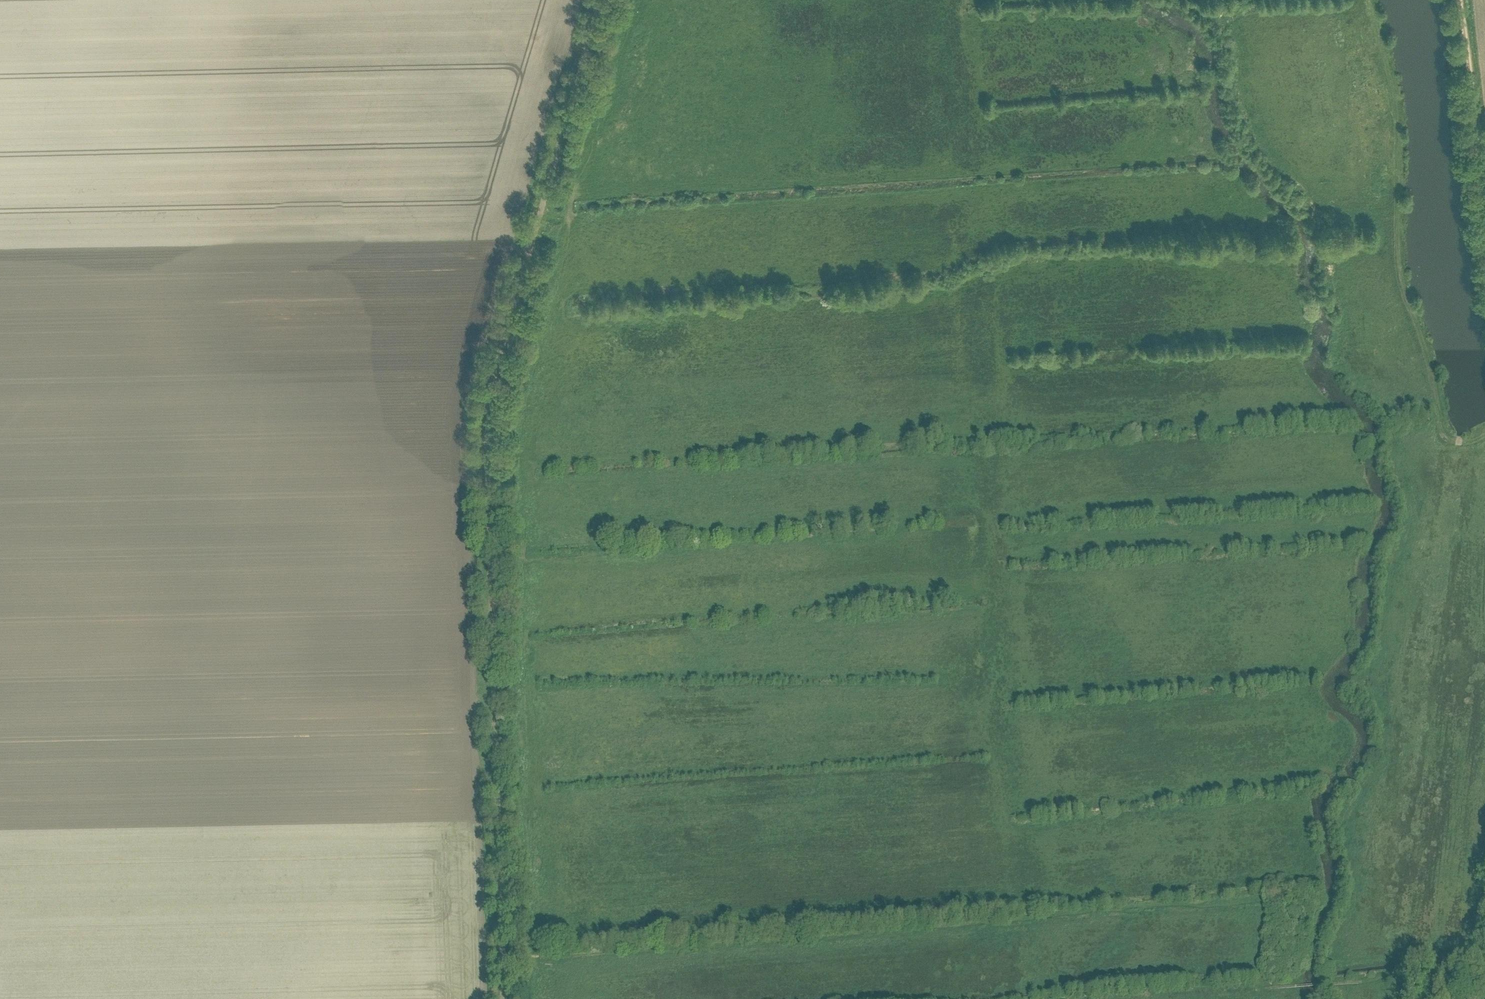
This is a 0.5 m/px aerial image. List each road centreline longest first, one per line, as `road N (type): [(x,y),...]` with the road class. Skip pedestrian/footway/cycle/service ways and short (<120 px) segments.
road 1 (unclassified): [(503,998),(489,407),(601,0)]
road 2 (track): [(1484,177),(1460,0)]

